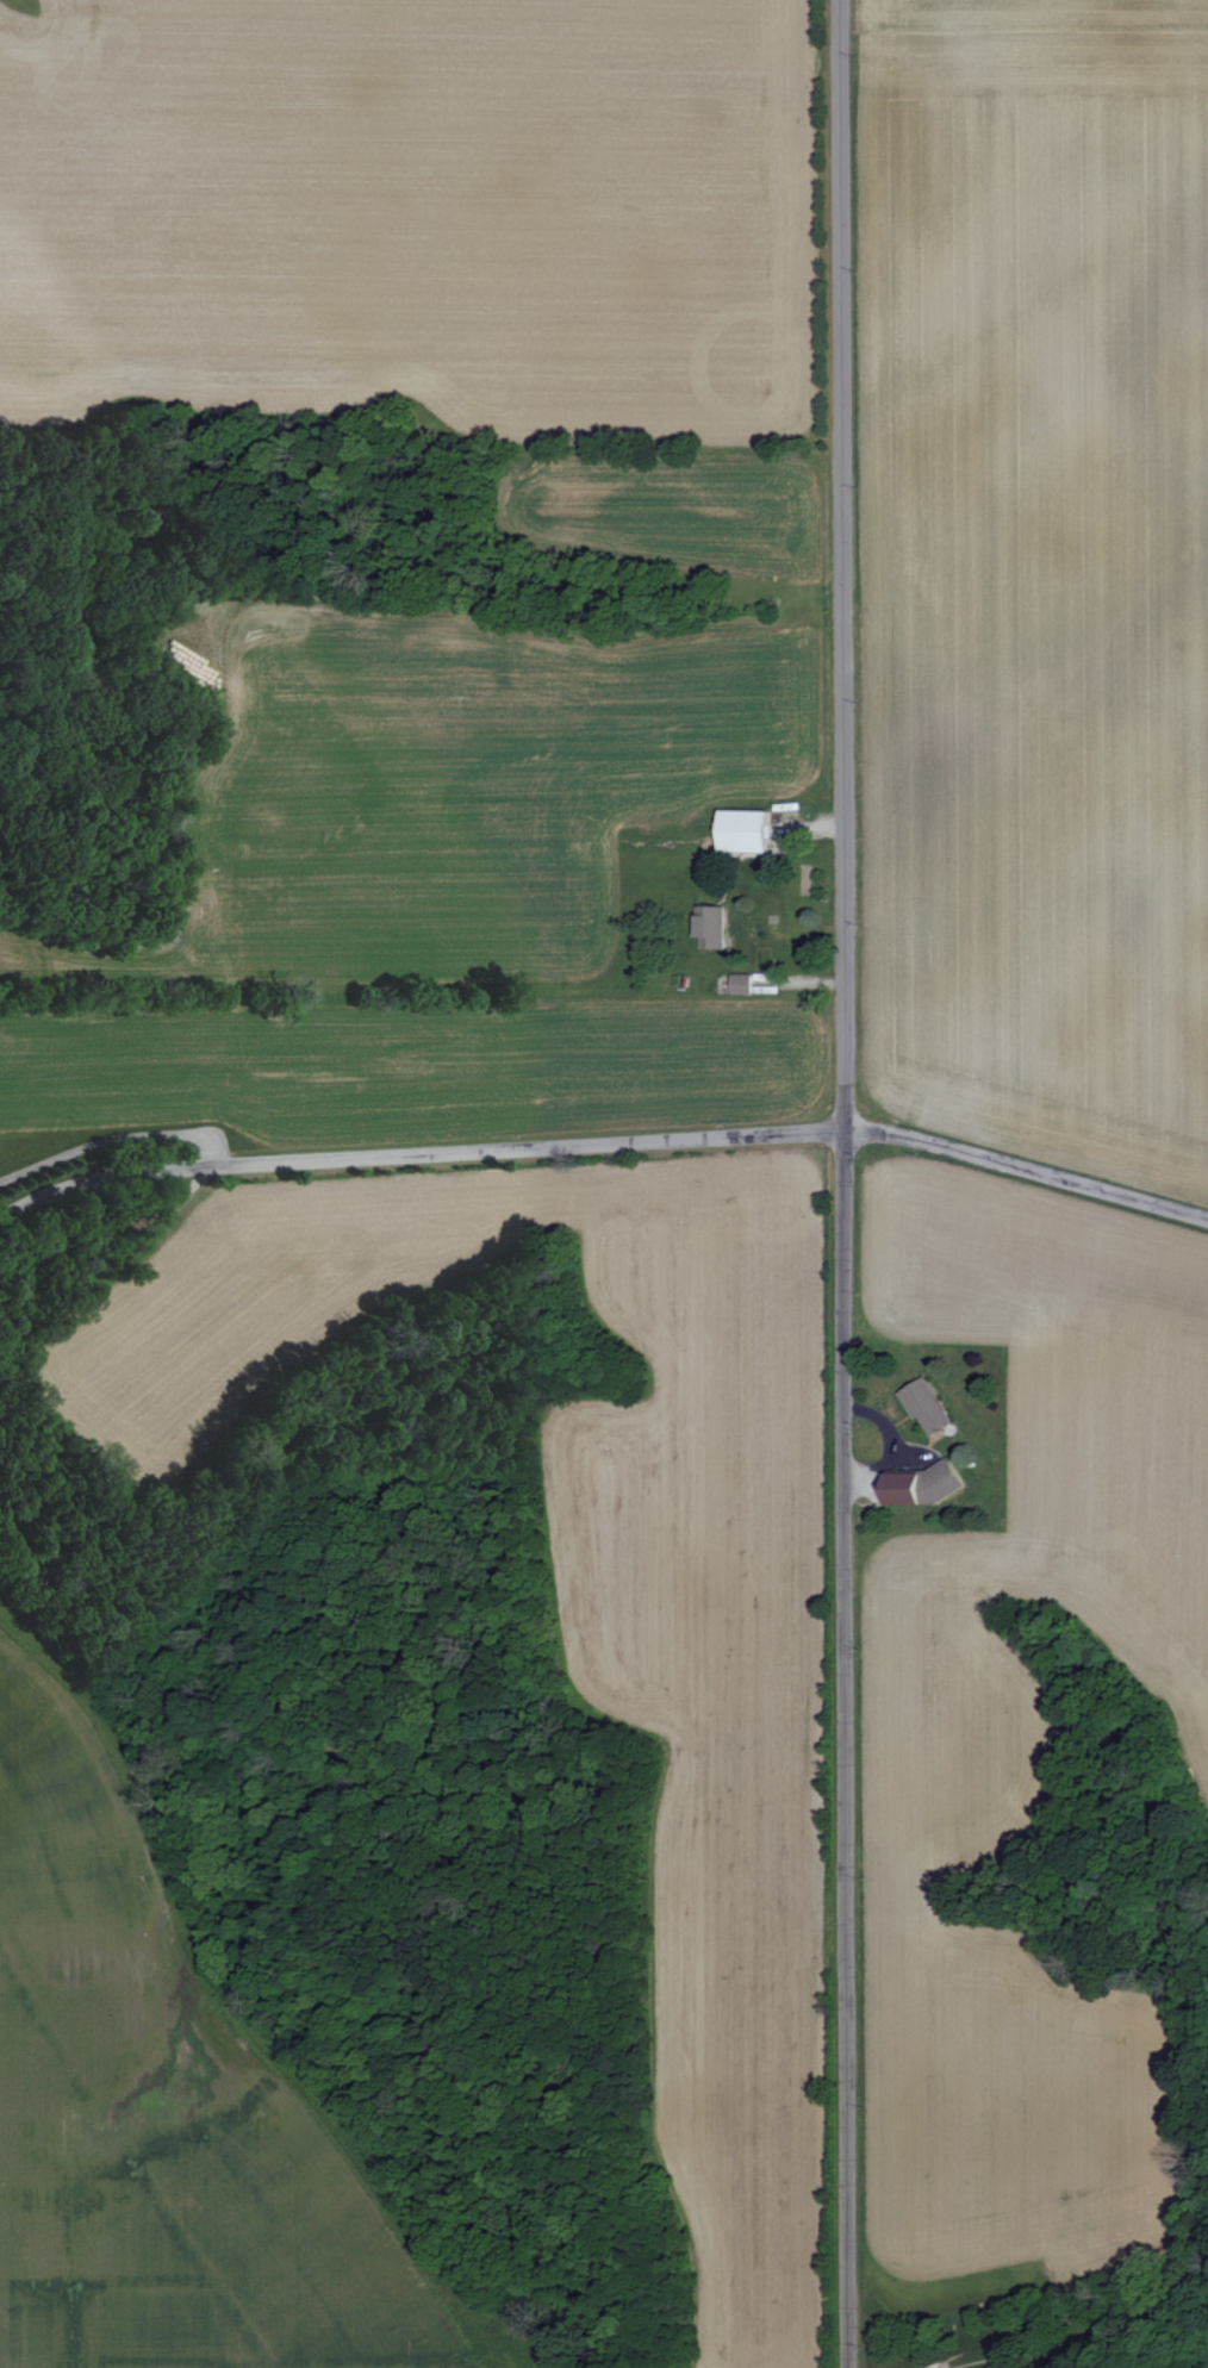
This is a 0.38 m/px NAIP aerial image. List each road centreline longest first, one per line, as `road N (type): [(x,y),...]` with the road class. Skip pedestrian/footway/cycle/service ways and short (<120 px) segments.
road 1 (residential): [(841,2367),(840,0)]
road 2 (residential): [(0,1229),(123,1178),(846,1141)]
road 3 (residential): [(1207,1222),(892,1142),(846,1141)]

